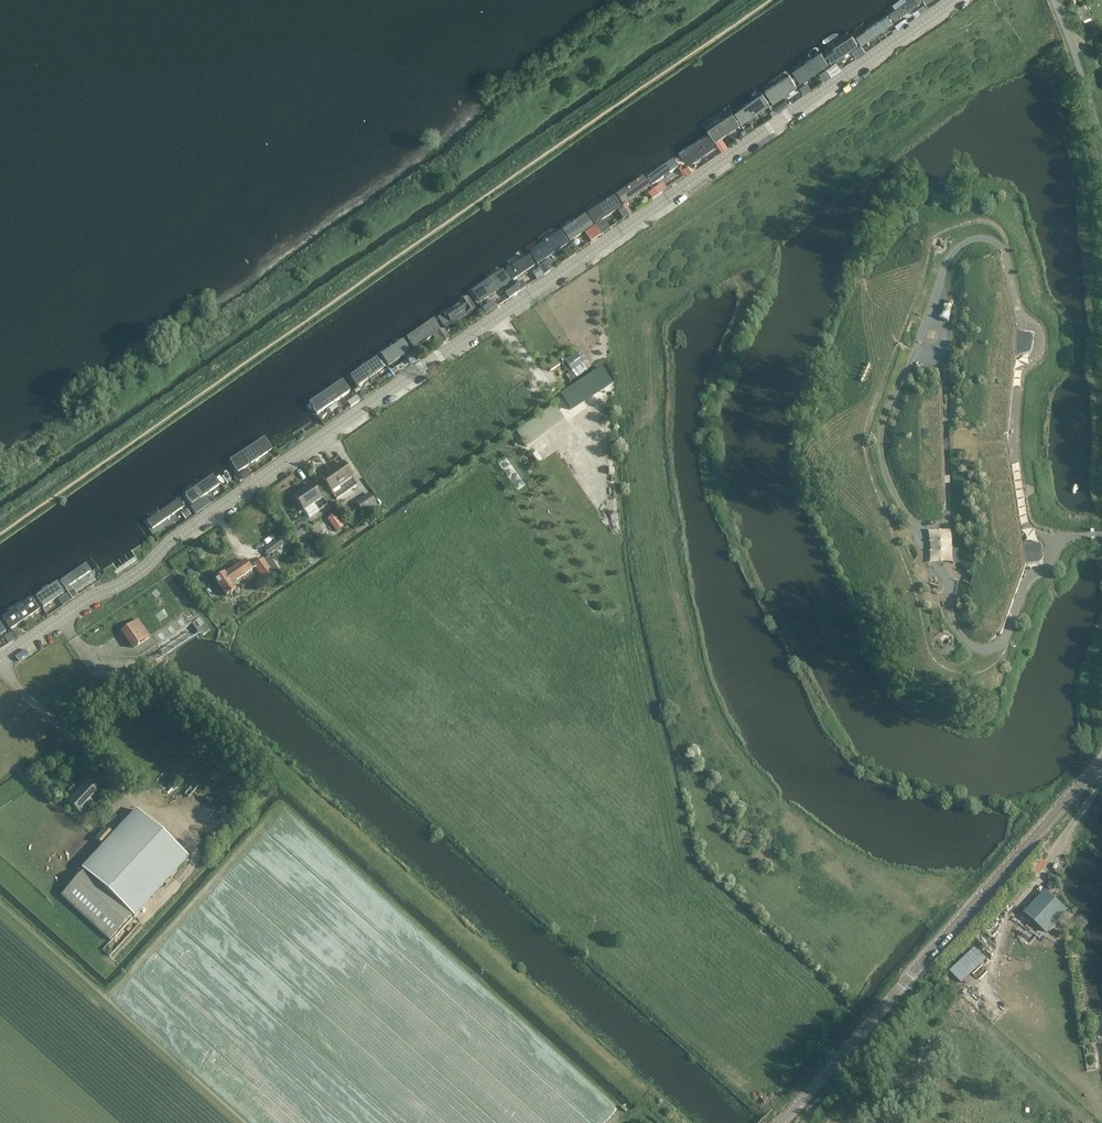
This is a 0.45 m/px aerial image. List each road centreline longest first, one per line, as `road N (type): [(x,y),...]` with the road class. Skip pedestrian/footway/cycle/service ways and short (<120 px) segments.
road 1 (tertiary): [(0,659),(146,567),(179,535),(958,0)]
road 2 (track): [(1061,809),(912,788),(875,773),(844,744),(750,570),(712,473),(719,395),(754,306)]
road 3 (tertiary): [(781,1122),(1101,766)]
road 4 (track): [(113,959),(197,860),(186,833),(128,798),(0,666)]

